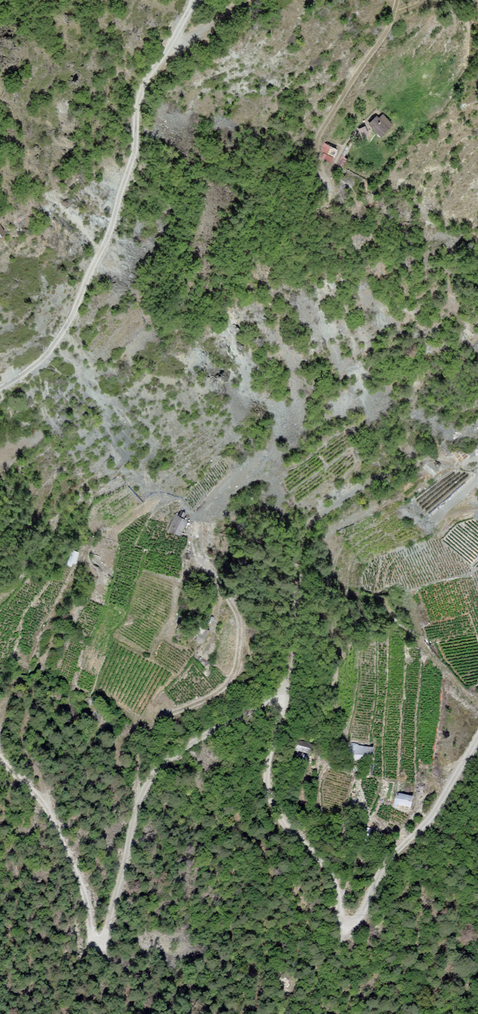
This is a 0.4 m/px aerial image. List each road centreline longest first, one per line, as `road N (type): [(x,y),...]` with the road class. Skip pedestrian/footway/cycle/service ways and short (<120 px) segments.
road 1 (track): [(477,740),(427,821),(382,868),(350,924),(315,855),(279,819),(270,797),(268,767),(283,704),(273,699),(173,753),(150,778),(99,944),(81,880),(26,783)]
road 2 (track): [(0,389),(43,358),(72,312),(131,163),(145,82),(192,0)]
road 3 (track): [(283,704),(297,560),(312,518),(341,494),(405,465),(477,466)]
road 4 (track): [(136,803),(136,771),(155,725),(209,696),(235,669),(239,616),(201,560),(200,522)]
road 5 (track): [(394,0),(321,137)]

